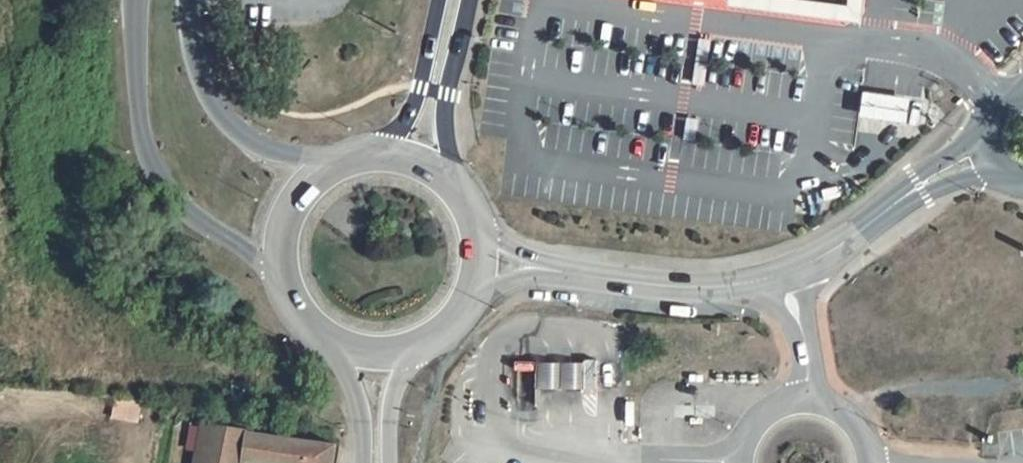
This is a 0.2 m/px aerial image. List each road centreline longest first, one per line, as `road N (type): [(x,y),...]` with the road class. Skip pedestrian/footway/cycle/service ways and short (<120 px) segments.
road 1 (tertiary): [(584,275),(706,292),(782,279),(841,252),(924,187),(989,158)]
road 2 (tertiary): [(137,0),(140,114),(153,170),(186,212),(288,281)]
road 3 (tertiary): [(331,168),(284,155),(232,125),(203,78),(188,0)]
road 4 (primary): [(460,191),(446,118),(468,0)]
road 5 (primary): [(439,0),(410,113),(396,135),(362,155)]
road 6 (primary): [(321,330),(359,400),(363,462)]
road 7 (primary): [(331,168),(290,217),(288,281)]
road 8 (primary): [(391,462),(394,405),(421,343)]
road 9 (tertiary): [(467,304),(510,287),(584,275)]

